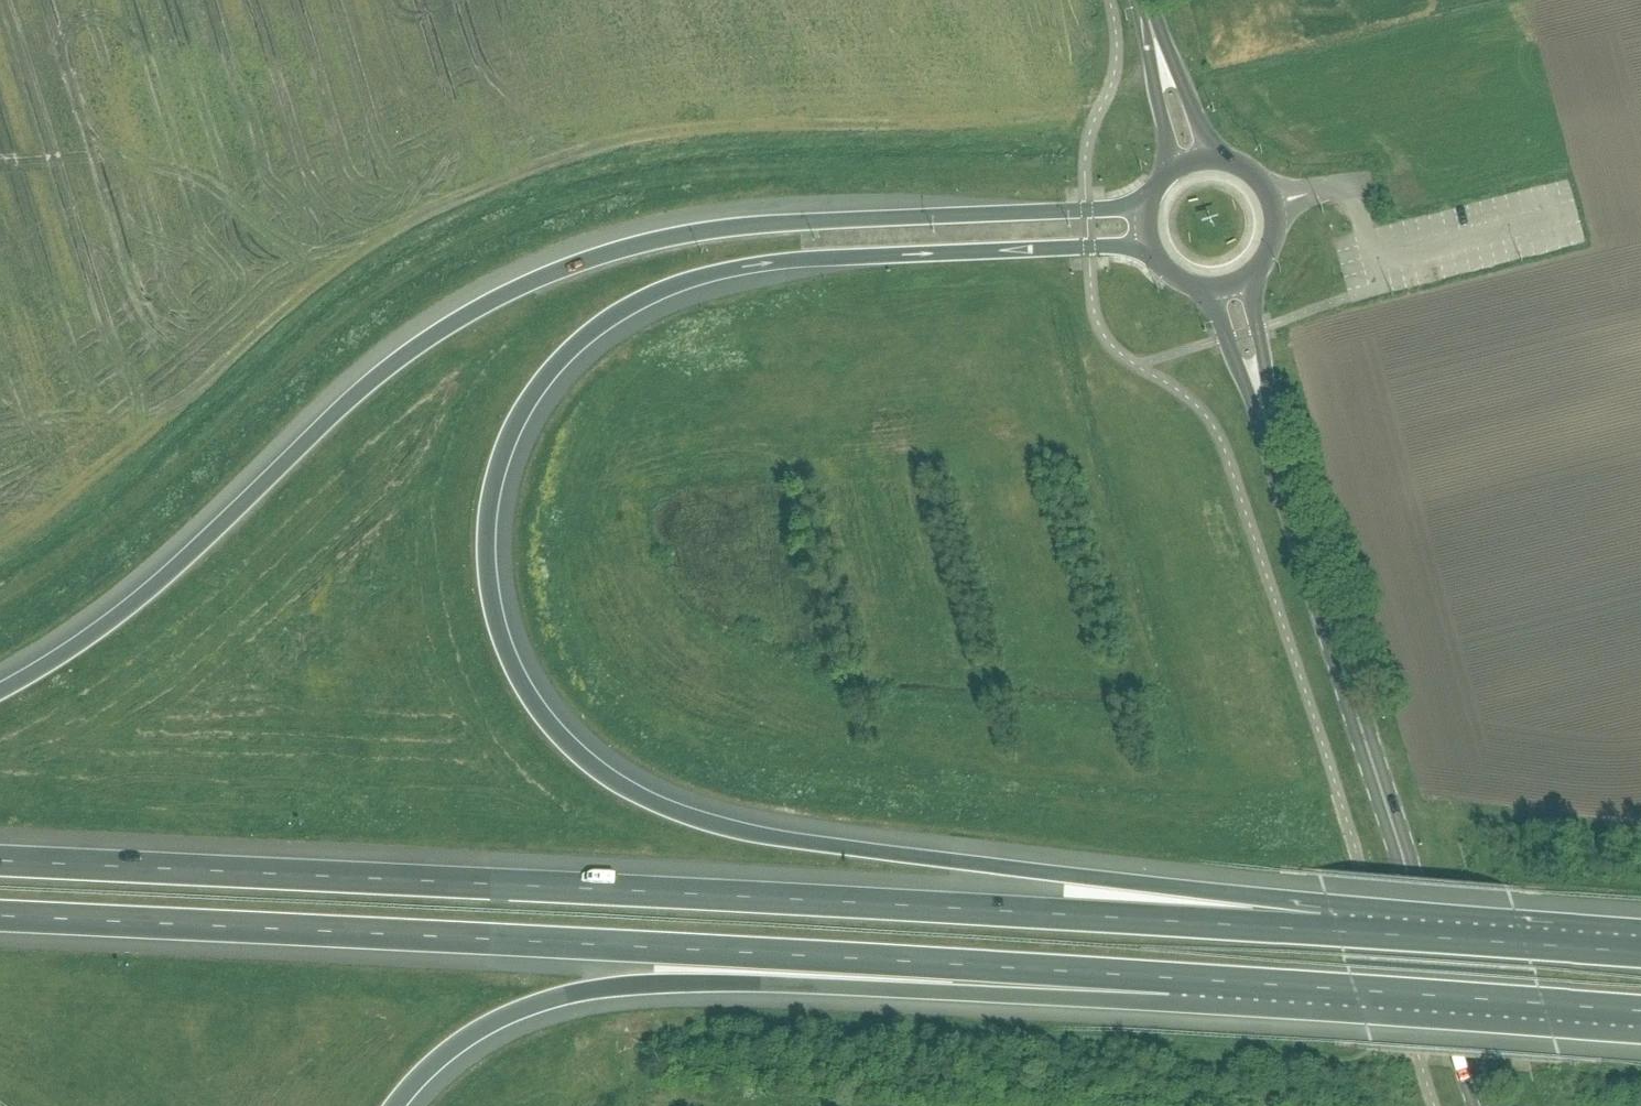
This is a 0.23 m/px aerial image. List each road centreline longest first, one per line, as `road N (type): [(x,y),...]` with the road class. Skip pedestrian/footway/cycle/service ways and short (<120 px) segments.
road 1 (motorway): [(1320,931),(1067,877),(713,826),(638,797),(578,755),(539,711),(486,589),(487,516),(500,462),(531,397),(600,322),(656,292),(807,260),(1150,247)]
road 2 (motorway): [(1320,931),(0,863)]
road 3 (motorway): [(1151,207),(756,226),(584,260),(485,304),(384,371),(117,618),(0,692)]
road 4 (motorway): [(0,918),(1170,979)]
road 5 (motorway): [(395,1105),(428,1065),(473,1030),(601,989),(1170,979)]
road 6 (primary): [(1481,1105),(1270,436)]
road 7 (motorway): [(1170,979),(1640,1014)]
road 8 (motorway): [(1640,955),(1320,931)]
road 9 (primary): [(1270,436),(1253,274)]
road 10 (primary): [(1207,289),(1270,436)]
road 11 (primary): [(1253,274),(1273,242),(1272,204),(1252,175),(1217,161)]
road 12 (primary): [(1217,161),(1153,29)]
road 13 (primary): [(1153,29),(1171,173)]

